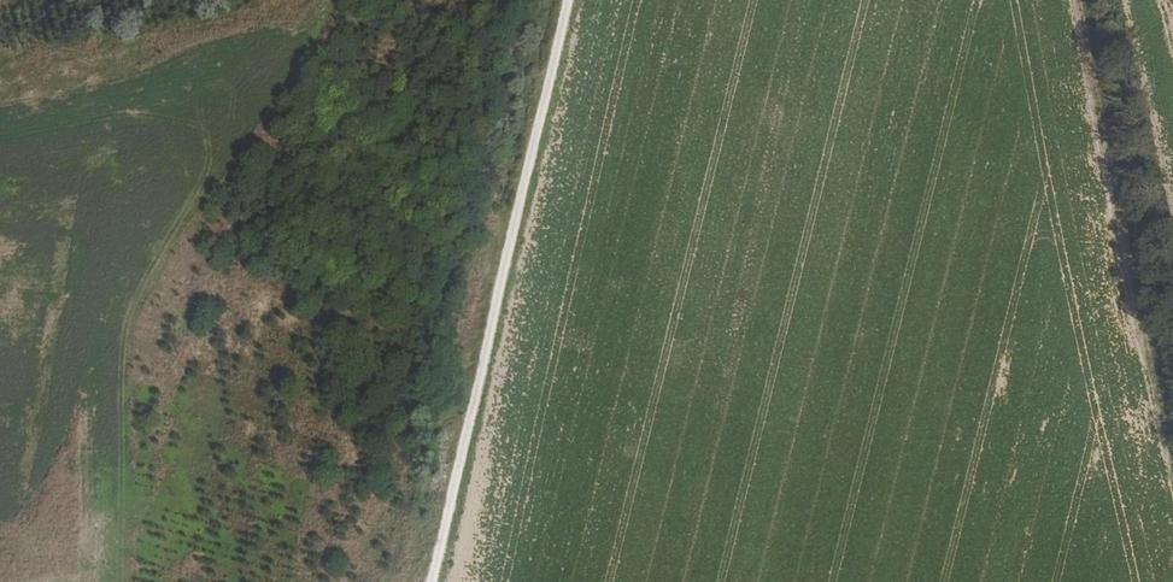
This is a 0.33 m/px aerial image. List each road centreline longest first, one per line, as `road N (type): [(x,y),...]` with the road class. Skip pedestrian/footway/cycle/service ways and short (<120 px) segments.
road 1 (track): [(570,0),(430,581)]
road 2 (track): [(1078,0),(1172,438)]

